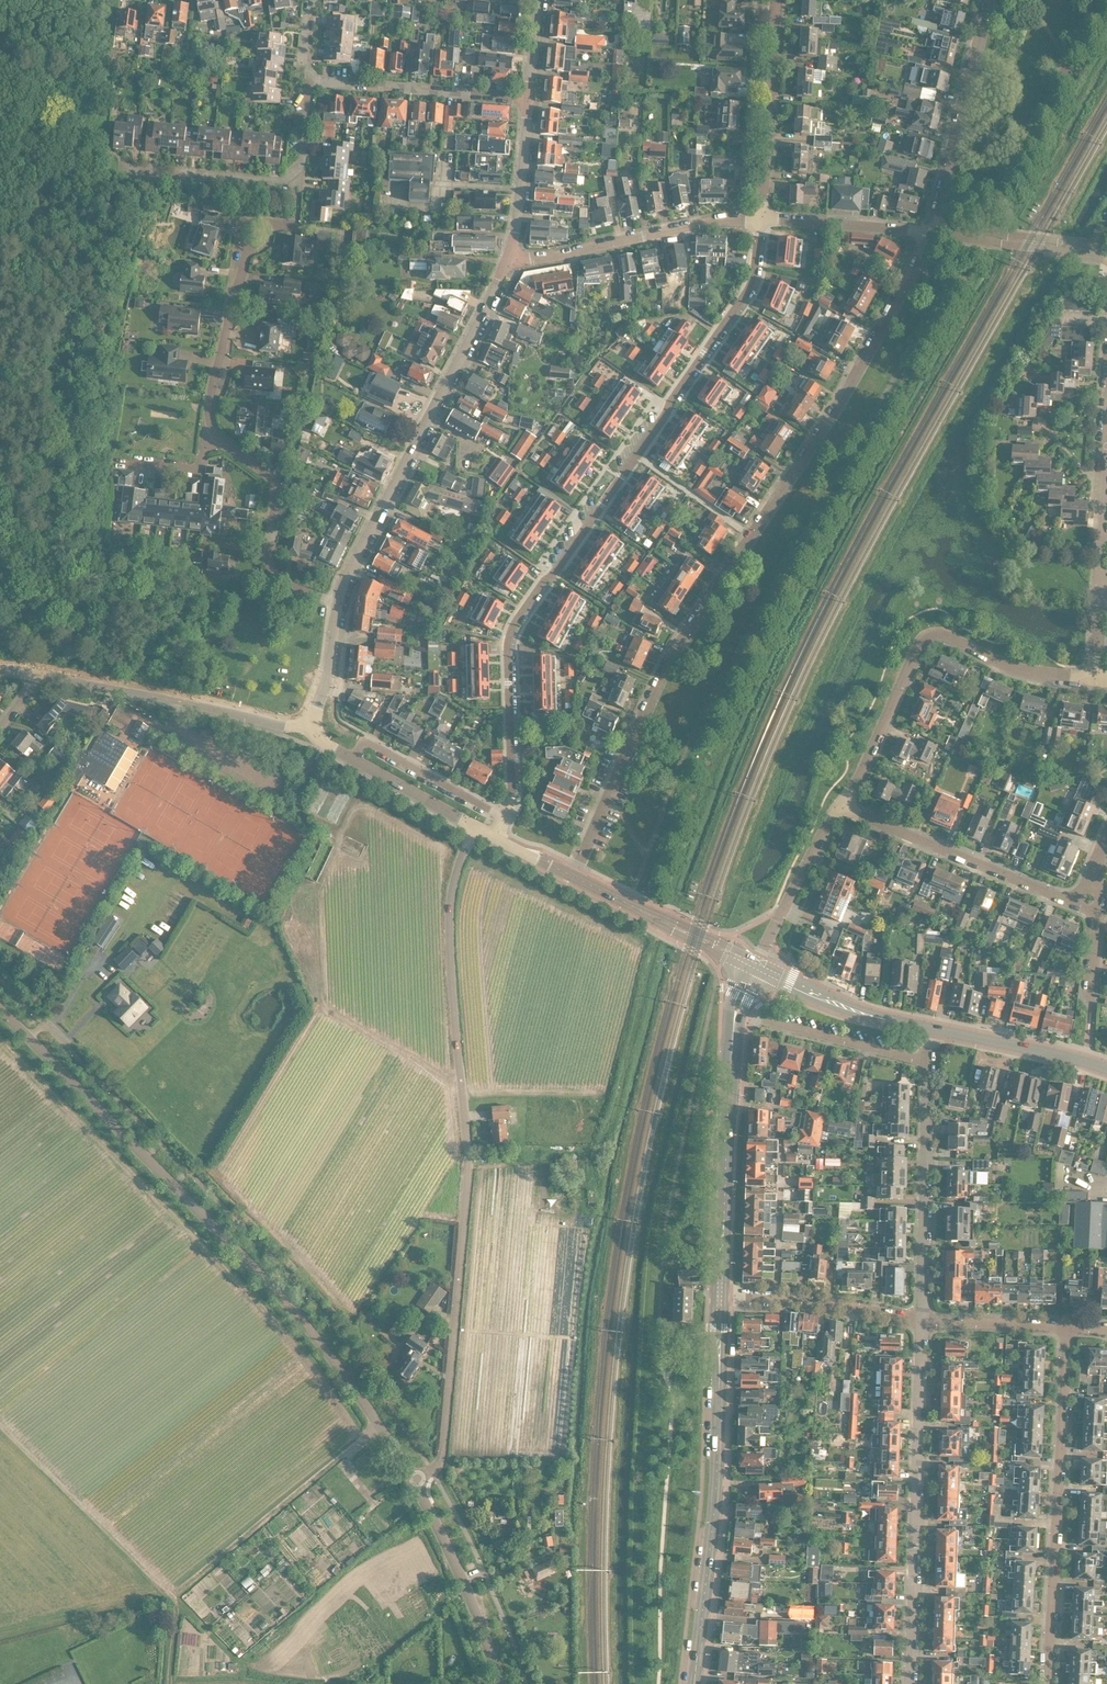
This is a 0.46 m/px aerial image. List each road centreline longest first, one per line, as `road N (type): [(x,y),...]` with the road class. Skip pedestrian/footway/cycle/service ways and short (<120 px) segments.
road 1 (residential): [(575,877),(669,661),(924,232)]
road 2 (residential): [(505,818),(508,662),(516,628),(749,288),(761,219)]
road 3 (unclassified): [(475,828),(451,889),(467,1161),(444,1451),(414,1482)]
road 4 (unclassified): [(414,1482),(253,1264),(0,1009)]
road 5 (secondary): [(693,1683),(715,1485),(721,1296)]
road 6 (residential): [(337,601),(508,260)]
road 7 (residential): [(844,809),(921,642),(942,635),(1013,671),(1093,681)]
road 8 (residential): [(911,1683),(920,1321)]
road 9 (residential): [(1047,1683),(1065,1328)]
road 10 (track): [(380,1427),(174,1596),(170,1683)]
road 11 (track): [(467,1161),(597,1145),(656,931)]
road 12 (secondary): [(721,1296),(734,1016)]
road 13 (residential): [(1092,913),(844,809)]
road 14 (unclassified): [(304,734),(213,705),(45,672)]
road 15 (residential): [(920,1321),(929,1064)]
road 16 (residential): [(508,260),(561,258),(761,219)]
road 17 (residential): [(337,601),(274,577),(269,479),(219,441),(208,422)]
road 18 (residential): [(924,232),(988,0)]
road 19 (residential): [(528,100),(305,81)]
road 20 (residential): [(761,219),(775,0)]
road 21 (unclassified): [(501,1683),(414,1482)]
road 22 (residential): [(734,1016),(929,1064)]
road 23 (residential): [(755,966),(575,877)]
road 24 (residential): [(920,1321),(721,1296)]
road 25 (secondary): [(931,1028),(856,1012),(755,966)]
road 26 (residential): [(924,232),(1106,253)]
road 27 (residential): [(1099,585),(1106,402)]
road 28 (residential): [(755,966),(832,815),(844,809)]
road 29 (secondary): [(1106,1069),(931,1028)]
road 30 (residential): [(208,422),(244,246)]
road 31 (residential): [(505,818),(368,744),(354,761)]
road 32 (residential): [(123,174),(297,179)]
road 33 (residential): [(761,219),(924,232)]
road 34 (residential): [(508,260),(528,100)]
road 35 (residential): [(1065,1328),(920,1321)]
road 36 (residential): [(107,460),(191,471),(201,463),(208,422)]
road 37 (residential): [(475,828),(354,761)]
road 38 (residential): [(304,734),(326,677),(337,601)]

